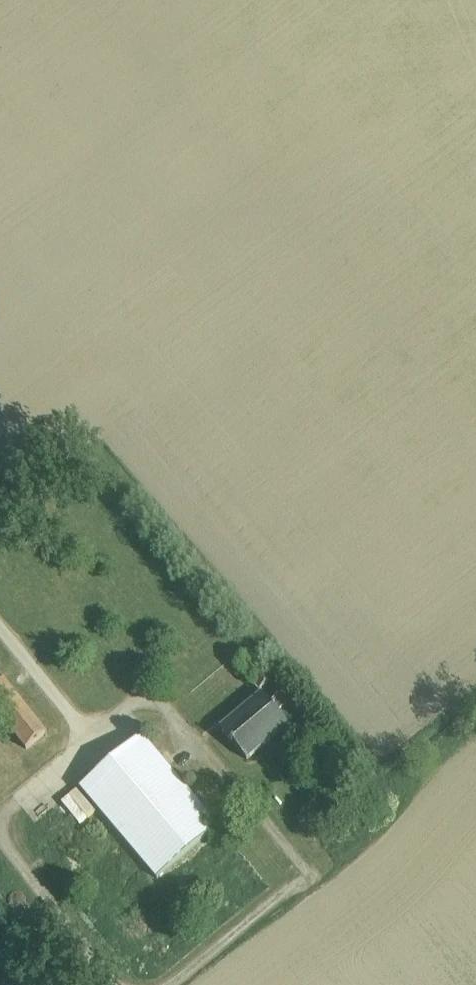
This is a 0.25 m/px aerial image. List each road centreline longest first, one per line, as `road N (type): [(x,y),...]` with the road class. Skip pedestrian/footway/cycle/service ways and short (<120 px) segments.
road 1 (unclassified): [(0,629),(85,733)]

